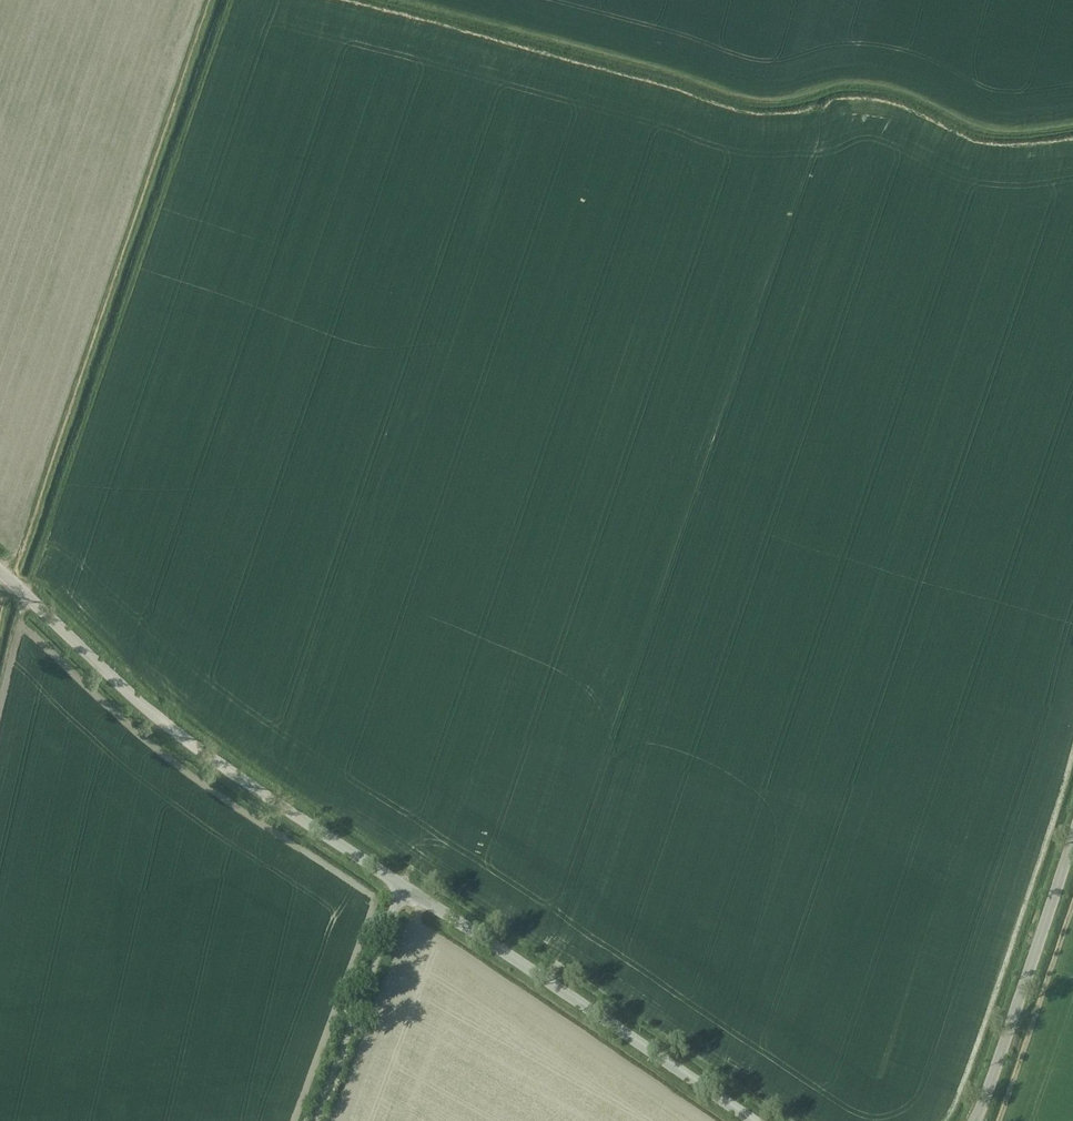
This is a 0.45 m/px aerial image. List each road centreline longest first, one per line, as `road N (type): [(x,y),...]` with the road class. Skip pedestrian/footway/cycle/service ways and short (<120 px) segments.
road 1 (tertiary): [(0,571),(178,734),(752,1120)]
road 2 (tertiary): [(974,1120),(1072,842)]

